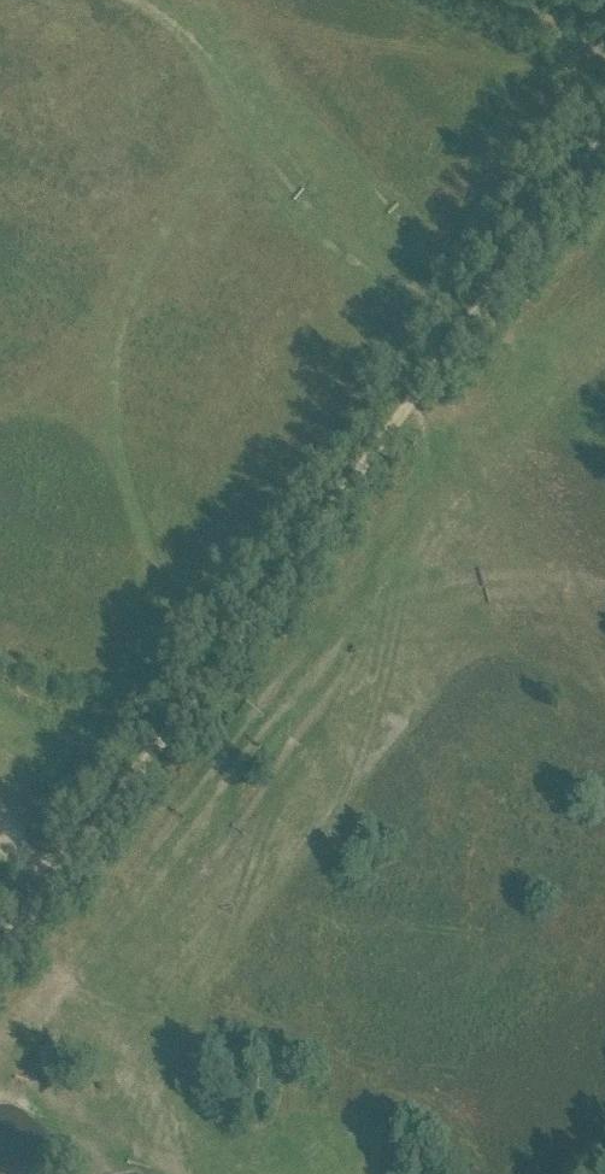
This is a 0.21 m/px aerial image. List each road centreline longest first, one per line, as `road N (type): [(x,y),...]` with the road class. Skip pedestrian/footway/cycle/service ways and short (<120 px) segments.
road 1 (track): [(0,960),(604,139)]
road 2 (track): [(604,349),(389,572),(0,1035)]
road 3 (track): [(604,678),(476,491),(422,387)]
road 4 (track): [(177,1173),(0,1048)]
road 5 (track): [(428,397),(425,459),(389,572)]

